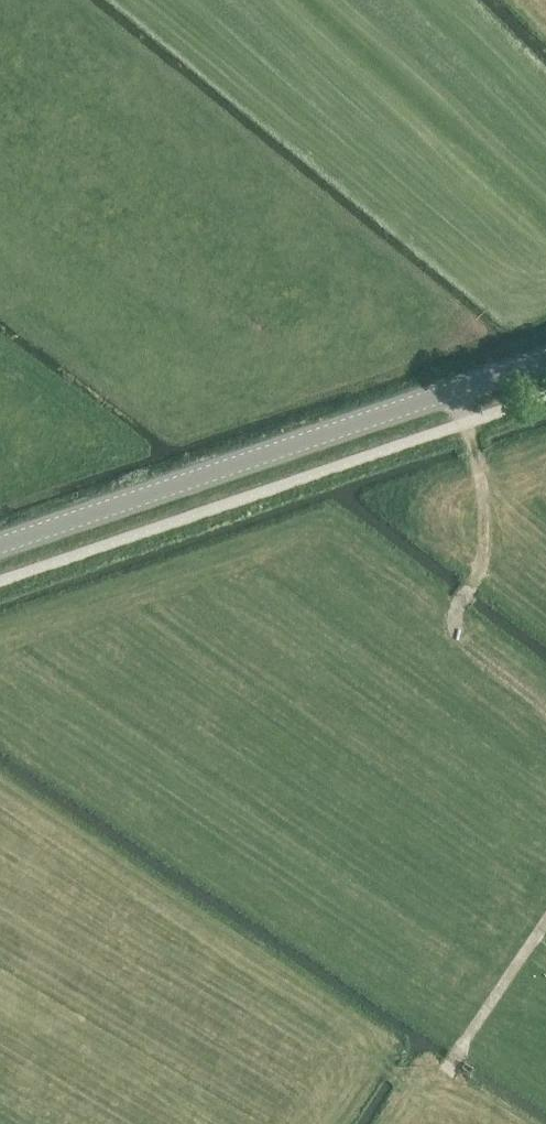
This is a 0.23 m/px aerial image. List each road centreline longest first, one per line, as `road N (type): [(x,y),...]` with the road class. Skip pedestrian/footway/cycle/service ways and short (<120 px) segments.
road 1 (secondary): [(0,546),(545,361)]
road 2 (track): [(545,709),(458,631),(486,539),(482,464),(454,392)]
road 3 (track): [(446,1071),(545,925)]

